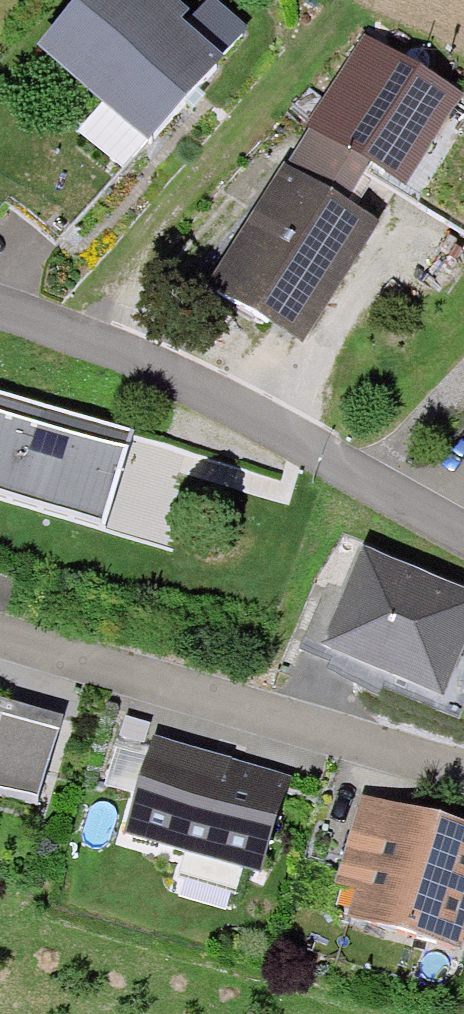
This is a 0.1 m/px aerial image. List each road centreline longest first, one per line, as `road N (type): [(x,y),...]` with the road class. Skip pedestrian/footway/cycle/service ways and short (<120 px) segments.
road 1 (residential): [(0,311),(53,327),(463,543)]
road 2 (residential): [(463,776),(0,636)]

